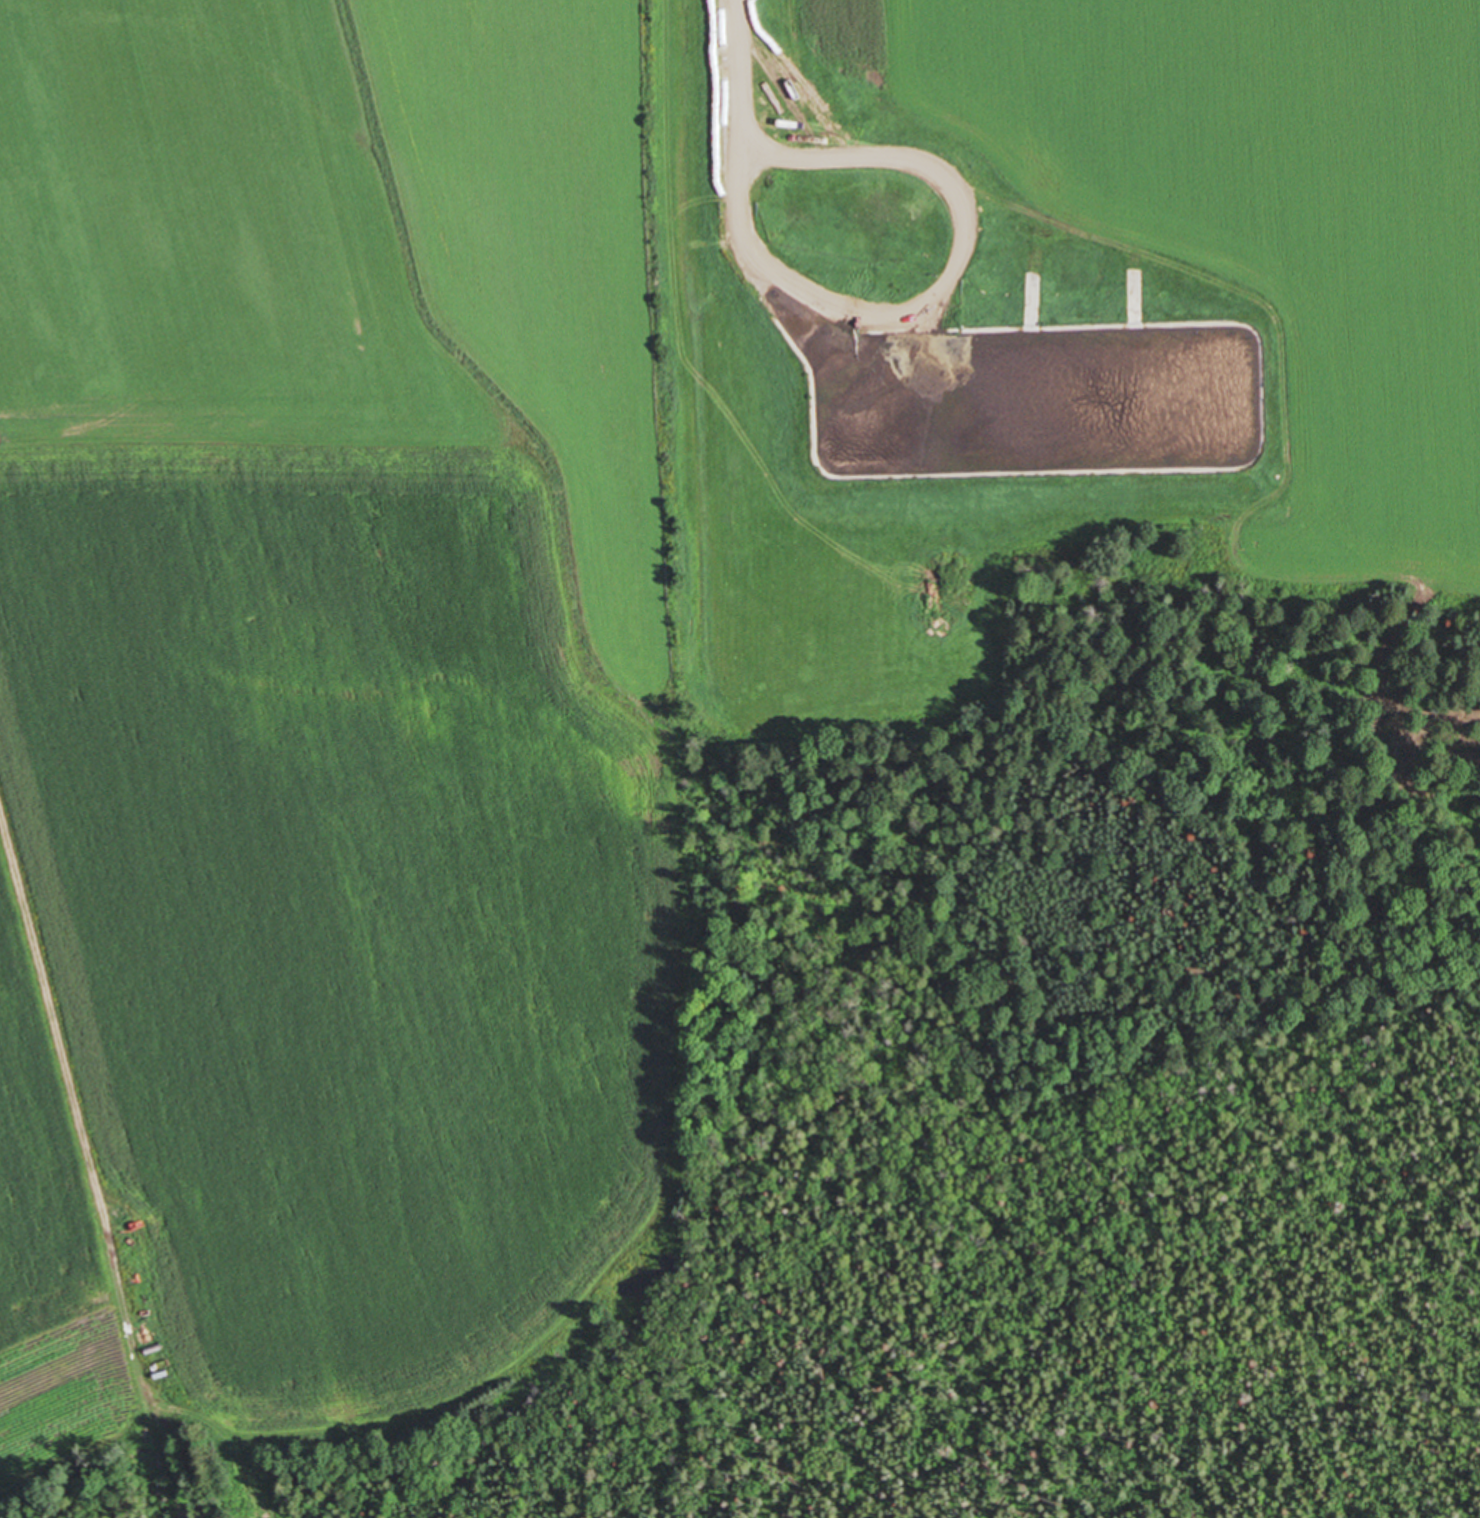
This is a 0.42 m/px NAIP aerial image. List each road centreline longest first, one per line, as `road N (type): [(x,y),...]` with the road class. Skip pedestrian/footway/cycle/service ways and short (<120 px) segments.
road 1 (track): [(0,728),(151,1262),(212,1517)]

